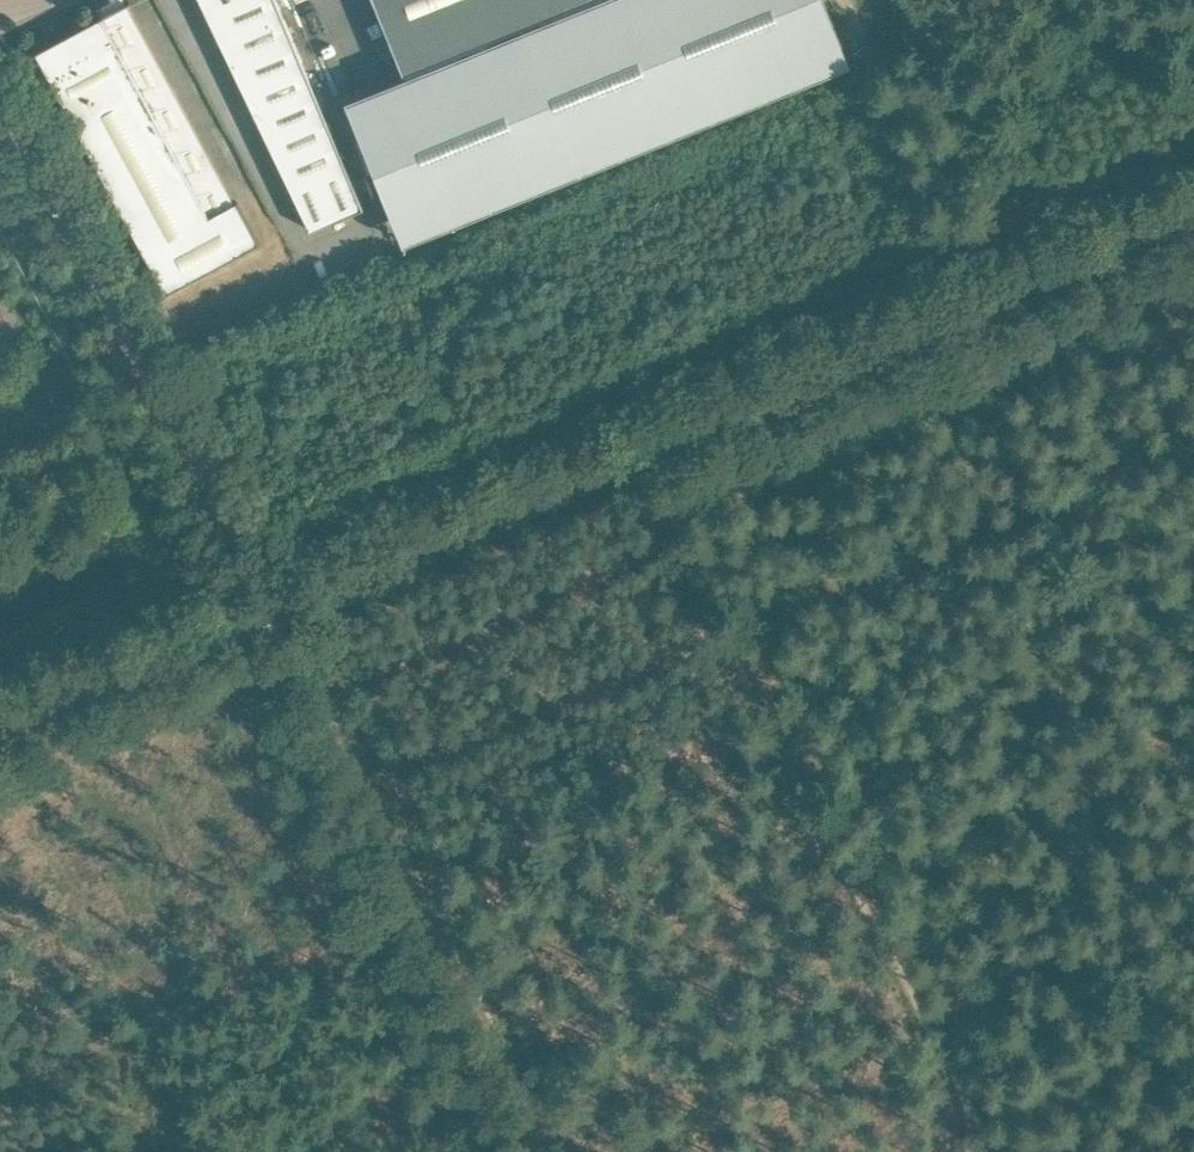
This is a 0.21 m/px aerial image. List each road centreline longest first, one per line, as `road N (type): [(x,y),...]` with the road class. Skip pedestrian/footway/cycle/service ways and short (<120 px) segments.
road 1 (track): [(286,627),(415,913),(540,1151)]
road 2 (track): [(286,627),(21,137)]

